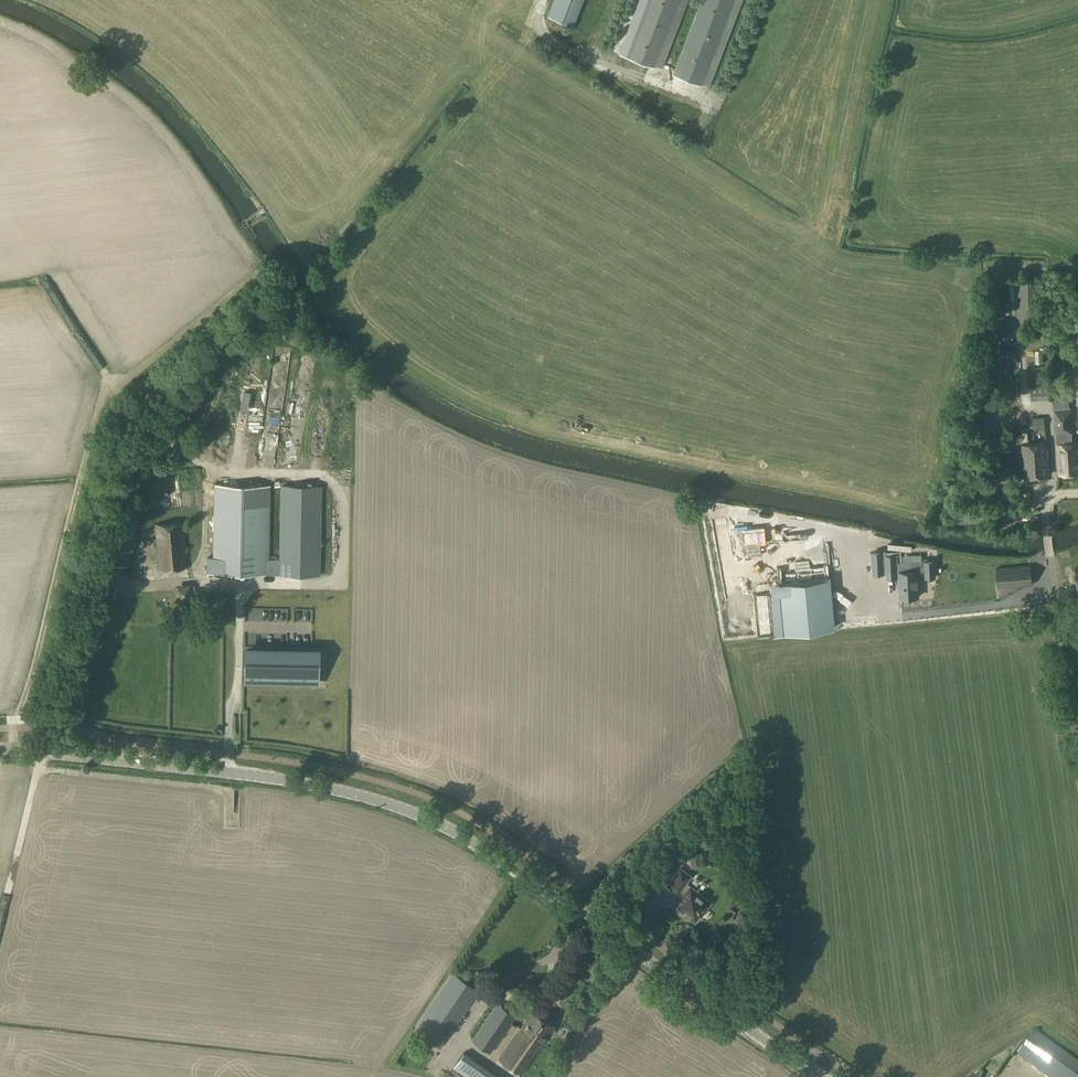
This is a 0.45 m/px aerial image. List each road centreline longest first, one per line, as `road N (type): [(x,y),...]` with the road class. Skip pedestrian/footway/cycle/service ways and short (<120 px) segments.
road 1 (tertiary): [(827,1076),(453,828),(390,799),(0,745)]
road 2 (unclassified): [(1077,784),(1041,530)]

